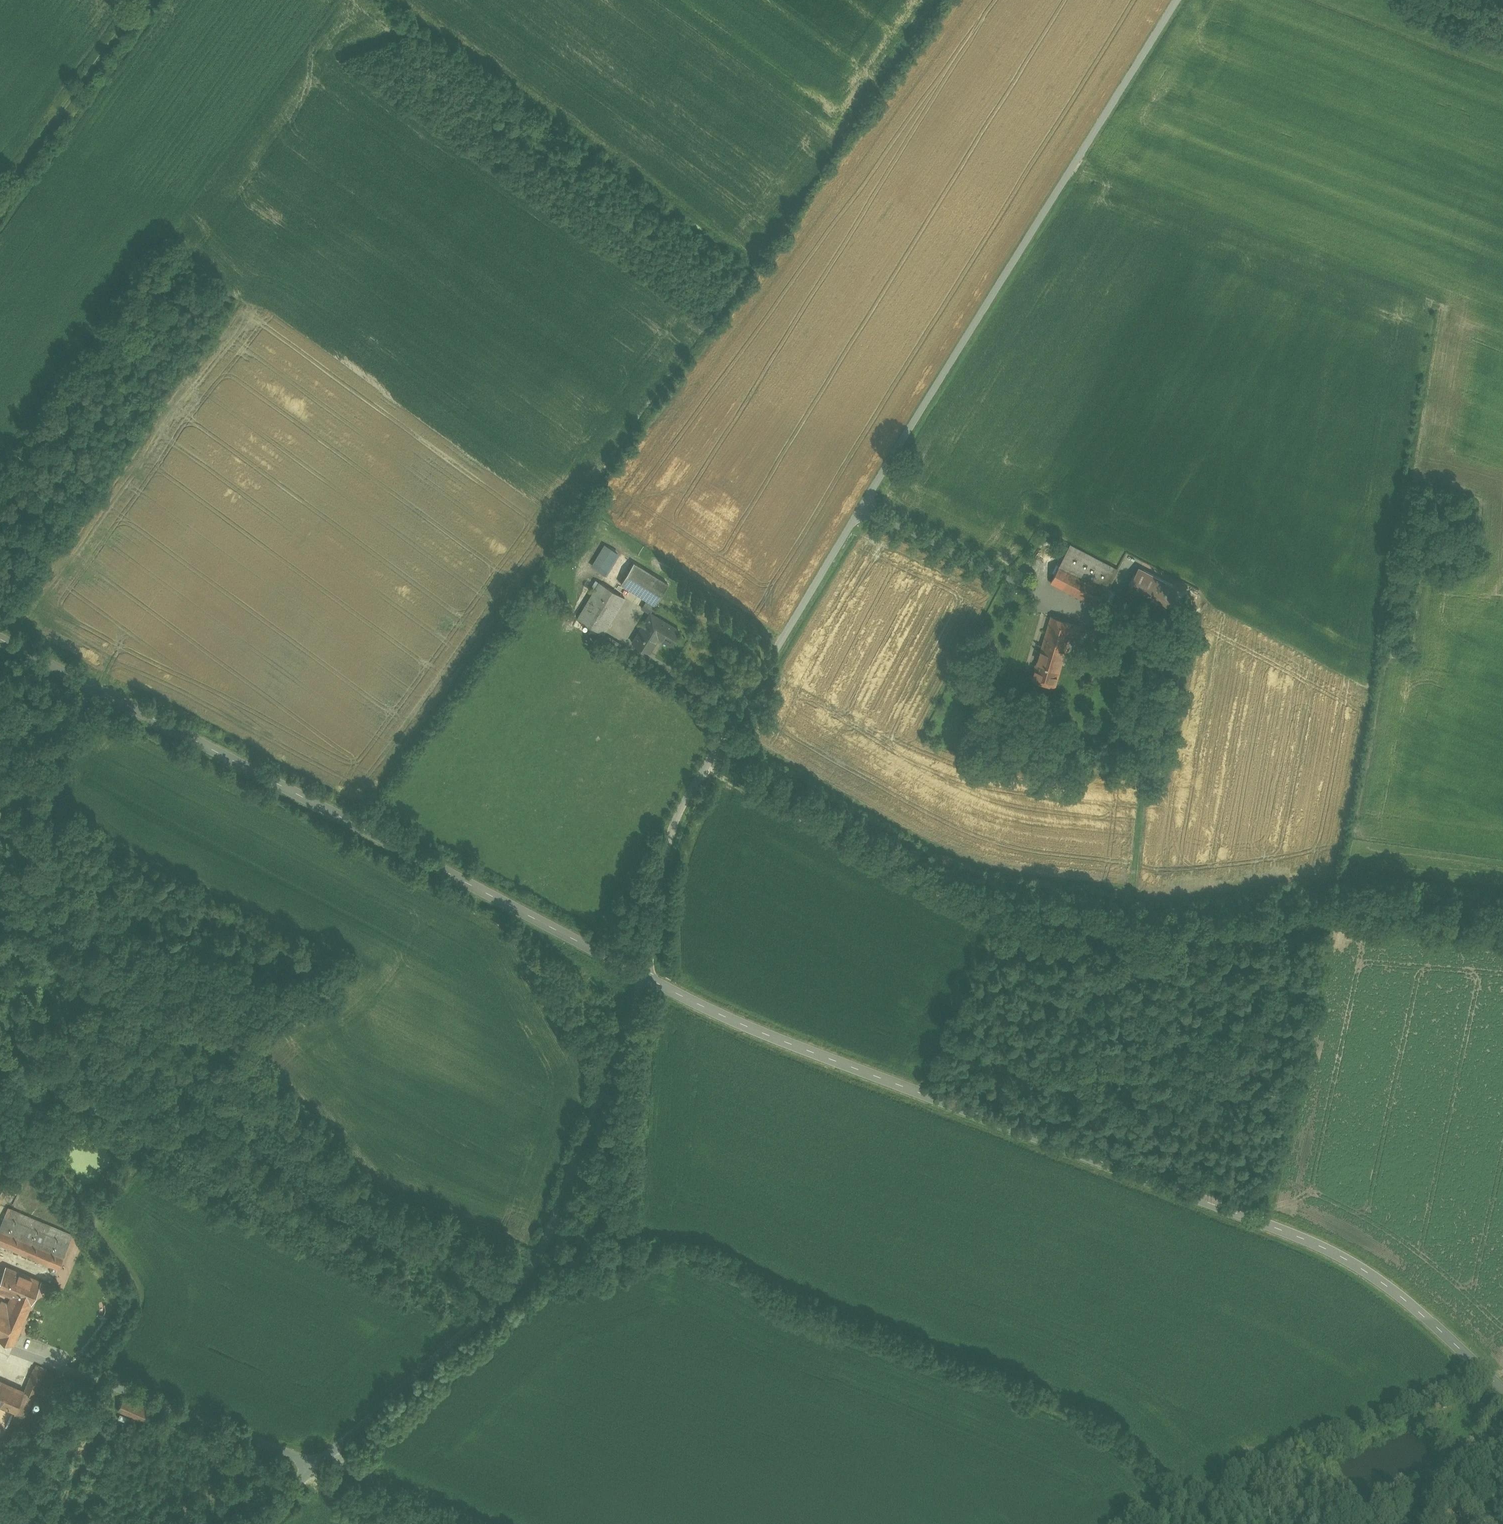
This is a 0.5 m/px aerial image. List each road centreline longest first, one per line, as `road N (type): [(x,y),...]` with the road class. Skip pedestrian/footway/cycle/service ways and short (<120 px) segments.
road 1 (residential): [(635,970),(675,836),(1167,0)]
road 2 (tertiary): [(1502,1390),(1424,1315),(1333,1251),(758,1030),(635,970)]
road 3 (tertiary): [(635,970),(0,638)]
road 4 (residential): [(635,970),(522,1259),(321,1460)]
road 5 (track): [(0,176),(128,0)]
road 6 (residential): [(476,1523),(321,1460)]

